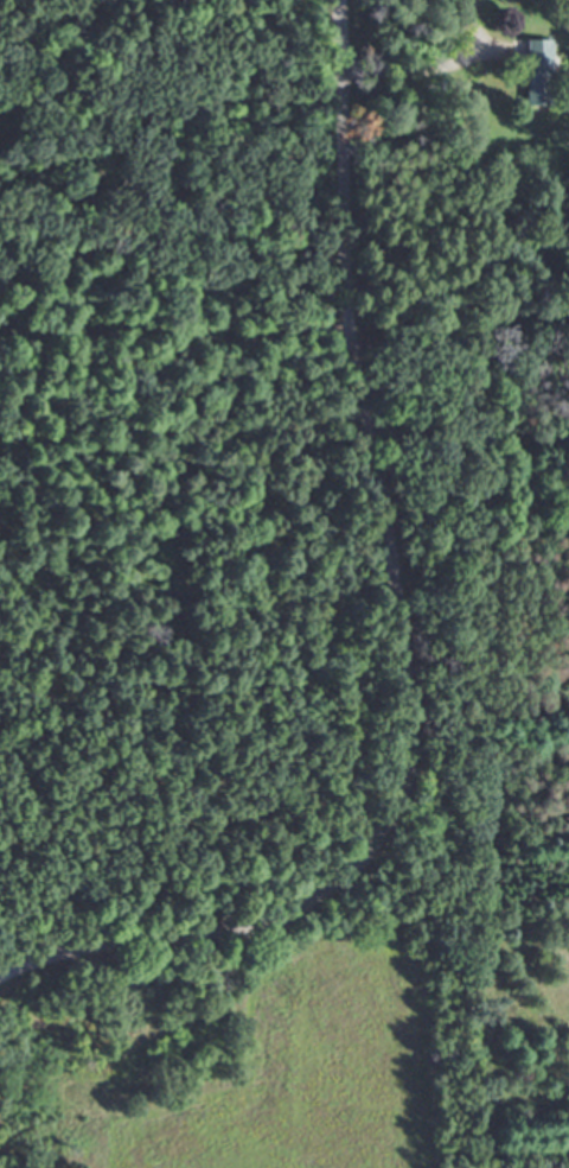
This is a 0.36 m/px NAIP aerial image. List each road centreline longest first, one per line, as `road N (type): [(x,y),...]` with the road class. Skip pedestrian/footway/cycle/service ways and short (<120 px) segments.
road 1 (residential): [(0,987),(319,897),(414,834),(424,764),(424,617),(357,298),(345,0)]

